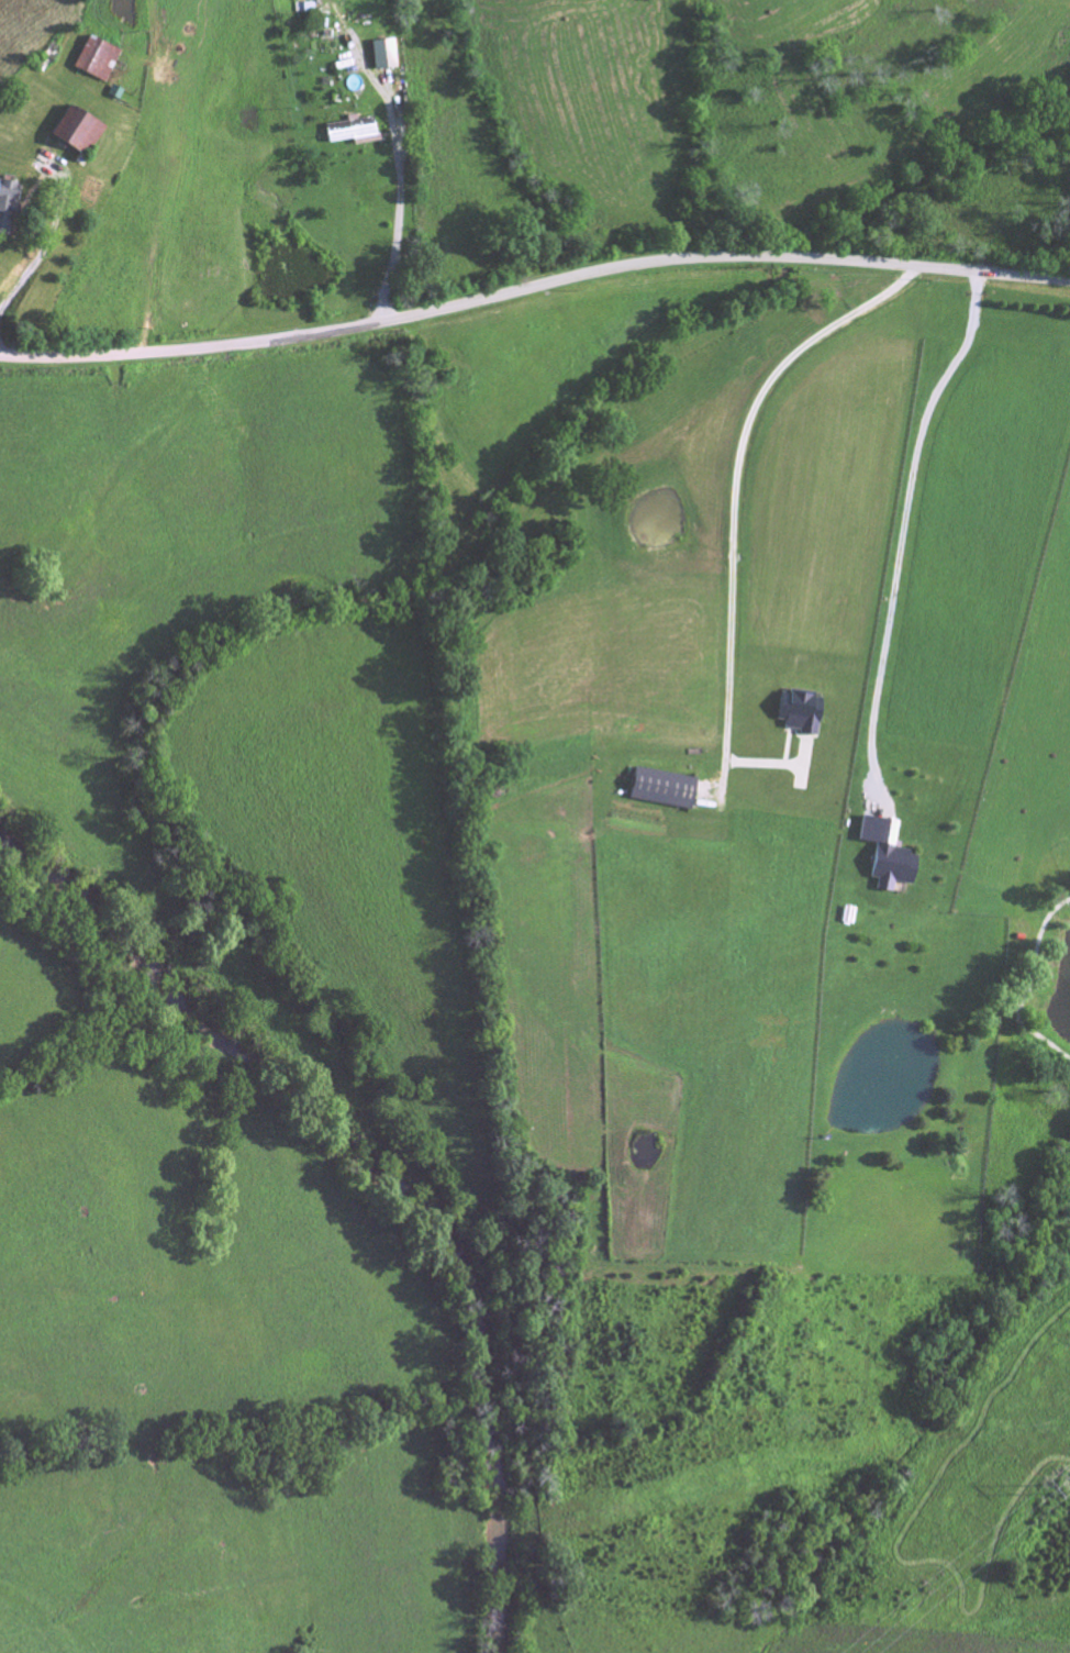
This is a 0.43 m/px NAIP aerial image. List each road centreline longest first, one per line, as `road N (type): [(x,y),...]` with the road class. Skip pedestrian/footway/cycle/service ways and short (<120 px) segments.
road 1 (residential): [(1069,282),(759,259),(648,266),(353,336),(58,362),(0,359)]

